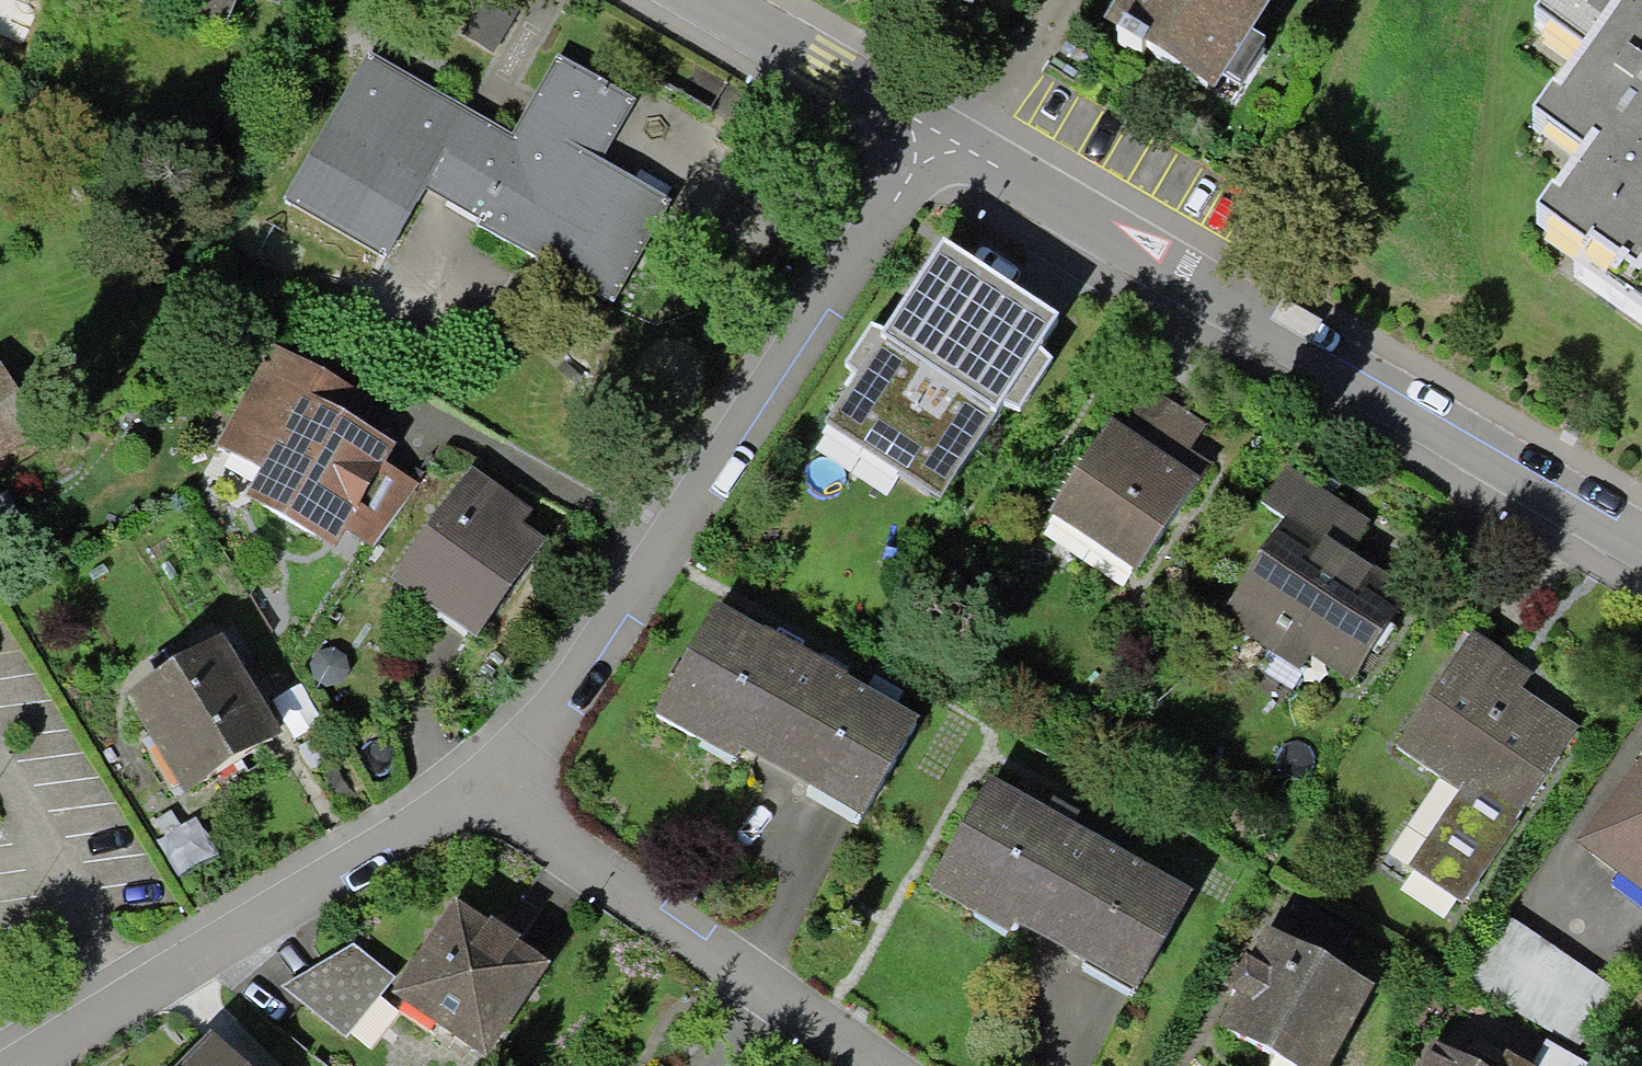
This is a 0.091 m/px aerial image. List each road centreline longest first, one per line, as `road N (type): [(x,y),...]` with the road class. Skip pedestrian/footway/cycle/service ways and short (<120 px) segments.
road 1 (residential): [(934,134),(1368,401),(1641,546)]
road 2 (residential): [(934,134),(717,470),(482,793)]
road 3 (residential): [(482,793),(377,864),(9,1065)]
road 4 (residential): [(482,793),(872,1065)]
road 5 (residential): [(701,0),(934,134)]

